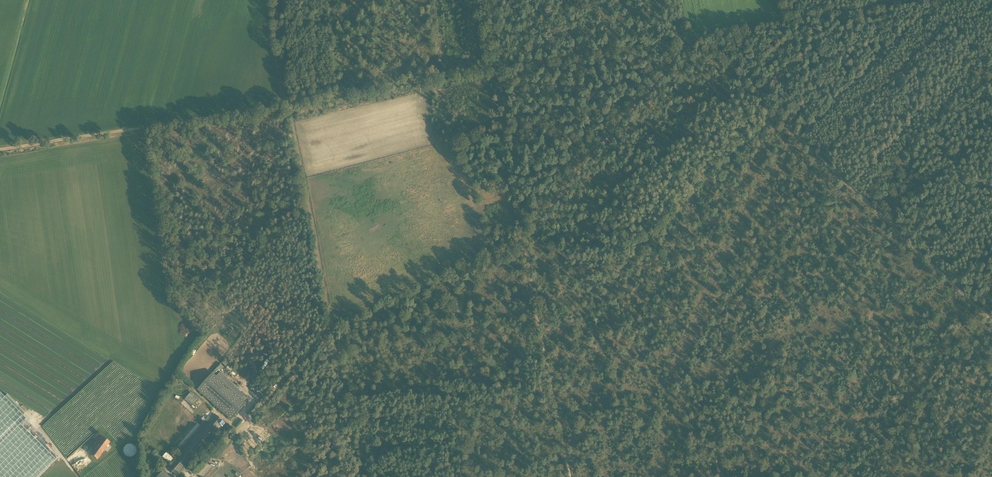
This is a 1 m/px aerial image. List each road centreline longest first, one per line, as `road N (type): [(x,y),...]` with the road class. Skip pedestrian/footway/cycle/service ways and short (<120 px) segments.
road 1 (track): [(991,321),(694,39)]
road 2 (track): [(686,41),(289,105)]
road 3 (track): [(0,151),(289,105)]
road 4 (track): [(517,239),(686,41)]
road 5 (track): [(946,0),(694,39)]
road 6 (track): [(570,476),(517,239)]
road 7 (track): [(330,329),(289,105)]
road 8 (track): [(330,329),(517,239)]
road 9 (track): [(360,476),(330,329)]

